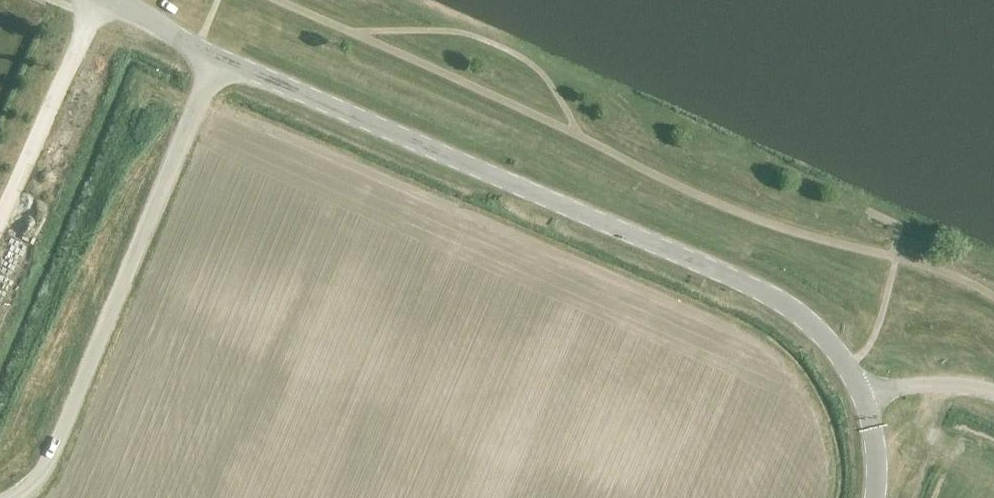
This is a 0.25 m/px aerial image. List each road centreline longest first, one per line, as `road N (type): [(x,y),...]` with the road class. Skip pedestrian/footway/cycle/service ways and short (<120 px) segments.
road 1 (residential): [(862,395),(835,350),(780,300),(220,54)]
road 2 (unclassified): [(19,497),(45,471),(220,54)]
road 3 (residential): [(96,0),(0,227)]
road 4 (residential): [(220,54),(98,0)]
road 5 (unclassified): [(993,393),(929,383),(862,395)]

